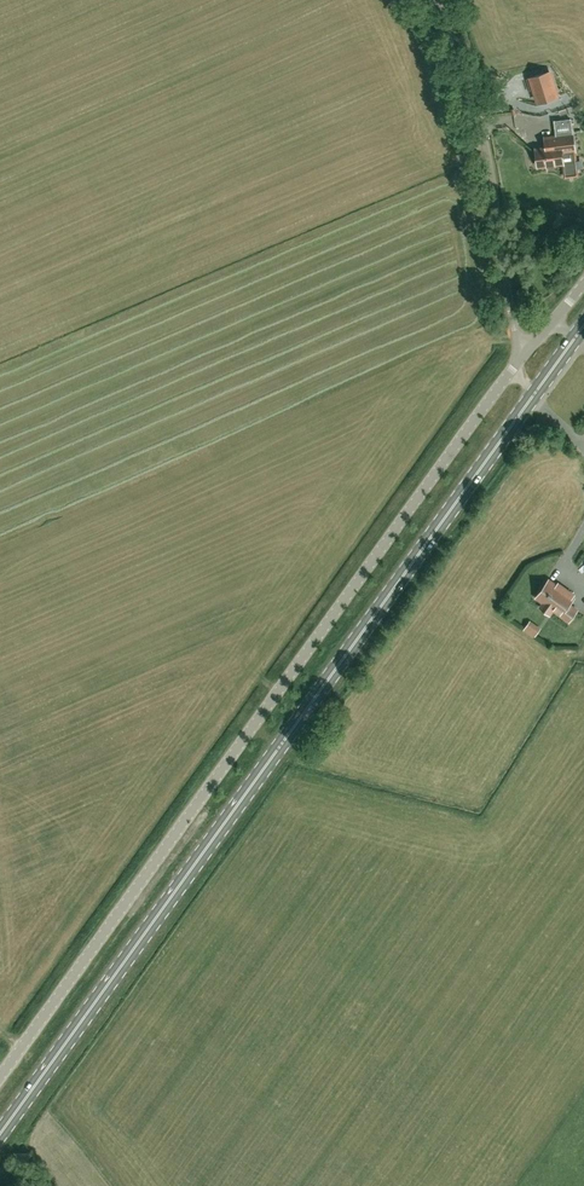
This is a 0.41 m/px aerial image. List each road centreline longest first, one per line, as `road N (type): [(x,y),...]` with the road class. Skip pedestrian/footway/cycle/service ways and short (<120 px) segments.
road 1 (primary): [(0,1141),(536,392)]
road 2 (unclassified): [(0,1078),(511,373)]
road 3 (unclassified): [(525,353),(480,126),(436,0)]

